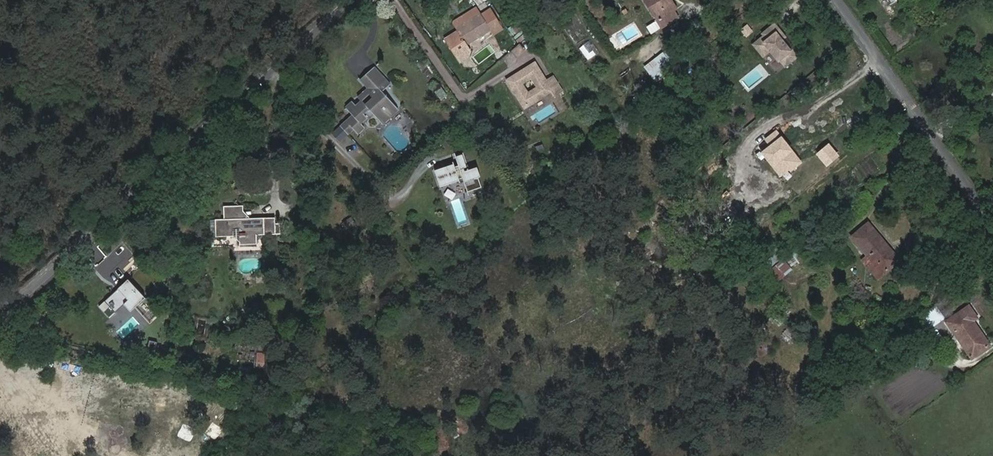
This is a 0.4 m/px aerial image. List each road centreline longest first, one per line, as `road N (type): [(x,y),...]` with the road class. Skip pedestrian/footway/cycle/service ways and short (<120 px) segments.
road 1 (unclassified): [(0,305),(13,309),(44,294),(357,0)]
road 2 (unclassified): [(992,212),(843,0)]

